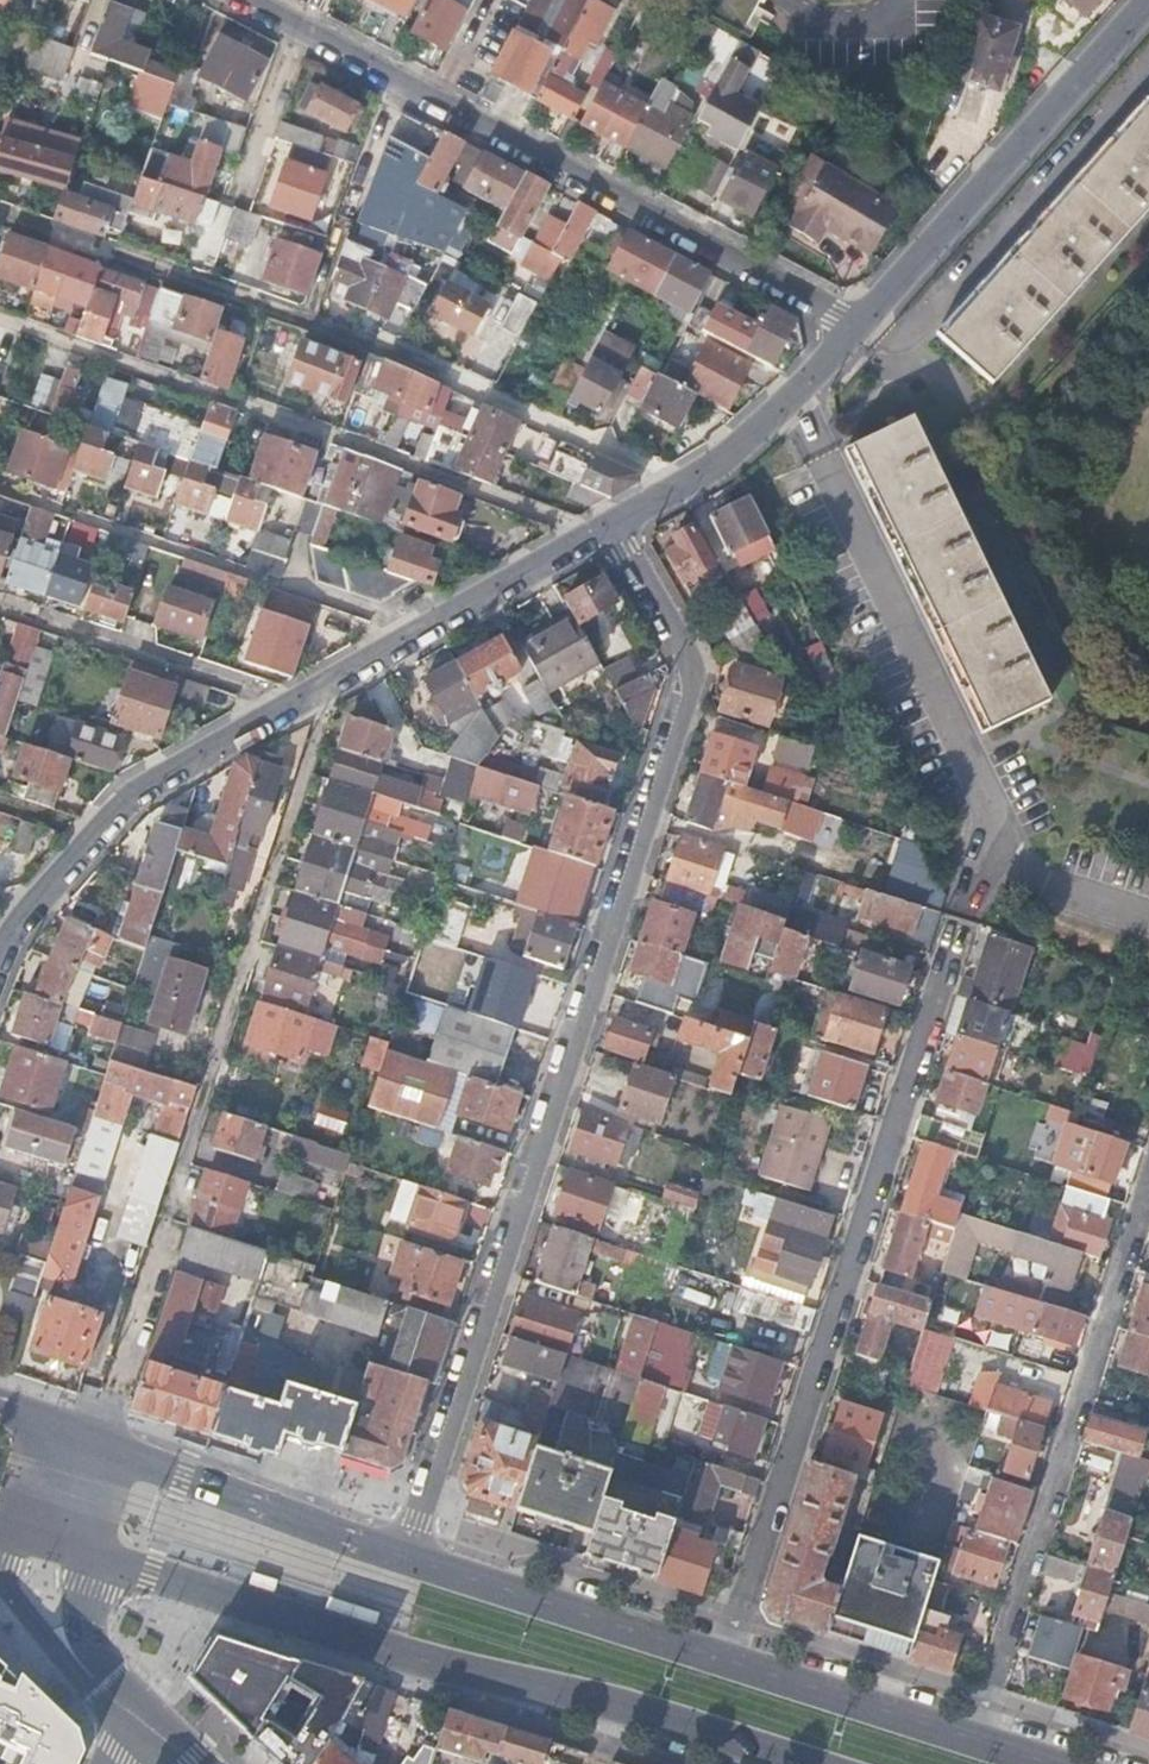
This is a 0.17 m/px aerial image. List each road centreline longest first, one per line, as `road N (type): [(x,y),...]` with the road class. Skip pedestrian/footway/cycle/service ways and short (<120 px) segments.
road 1 (residential): [(620,522),(691,659),(690,687),(410,1551)]
road 2 (residential): [(964,923),(728,1661)]
road 3 (primary): [(82,1549),(802,1763)]
road 4 (residential): [(256,0),(860,328)]
road 5 (residential): [(791,395),(993,821),(1038,879),(1148,913)]
road 6 (residential): [(143,1296),(328,683)]
road 7 (residential): [(1148,1183),(973,1740)]
road 8 (residential): [(0,969),(12,937),(129,795),(328,683)]
road 9 (residential): [(860,328),(1148,9)]
road 10 (primary): [(410,1551),(69,1429)]
road 11 (primary): [(728,1661),(410,1551)]
road 12 (residential): [(328,683),(620,522)]
road 13 (primary): [(973,1740),(728,1661)]
road 14 (residential): [(620,522),(686,484),(791,395)]
road 15 (primary): [(0,1563),(37,1623),(88,1676)]
road 16 (primary): [(88,1676),(82,1549)]
road 17 (primary): [(82,1549),(69,1429)]

